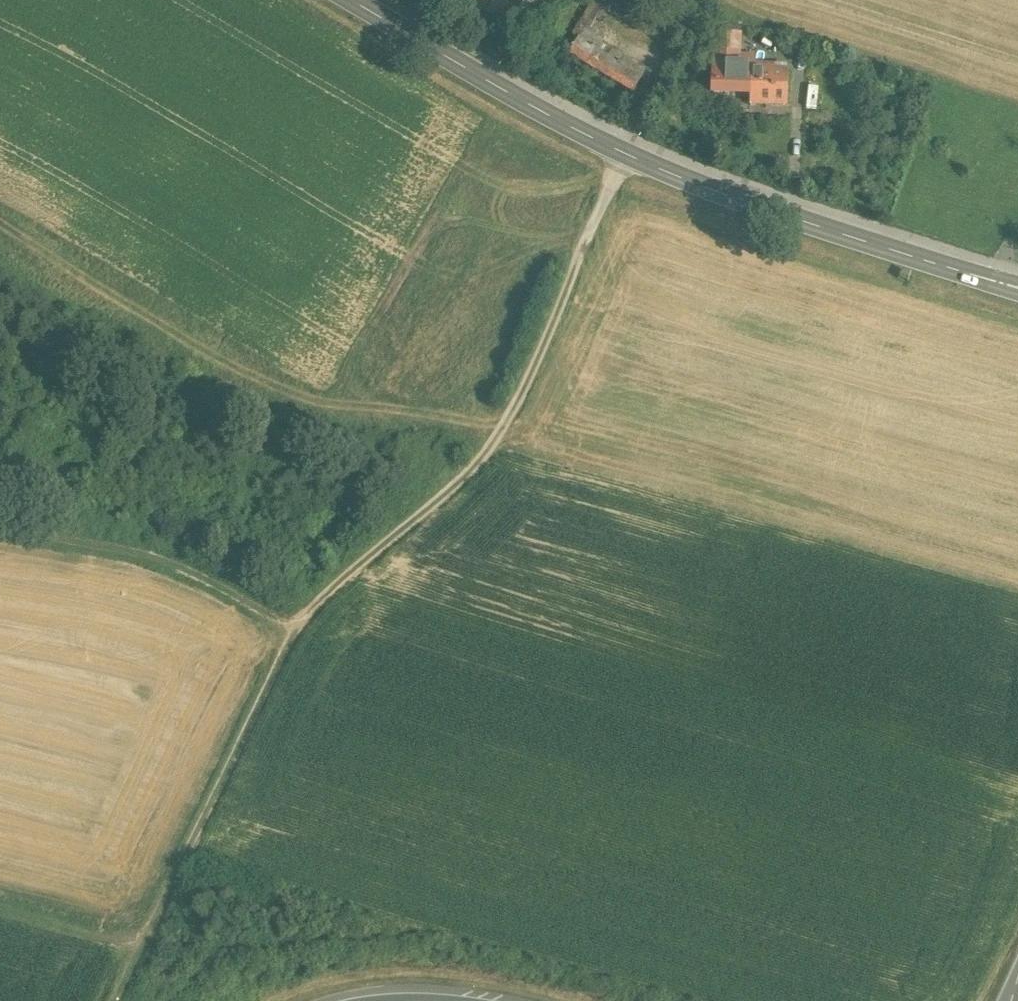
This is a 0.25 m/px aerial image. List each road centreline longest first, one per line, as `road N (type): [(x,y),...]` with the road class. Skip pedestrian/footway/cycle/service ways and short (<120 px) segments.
road 1 (track): [(624,152),(507,426),(476,465),(332,584),(301,621),(120,1000)]
road 2 (secondary): [(1017,287),(696,185),(515,96),(355,0)]
road 3 (track): [(301,621),(215,559),(0,519)]
road 4 (track): [(138,953),(0,915)]

